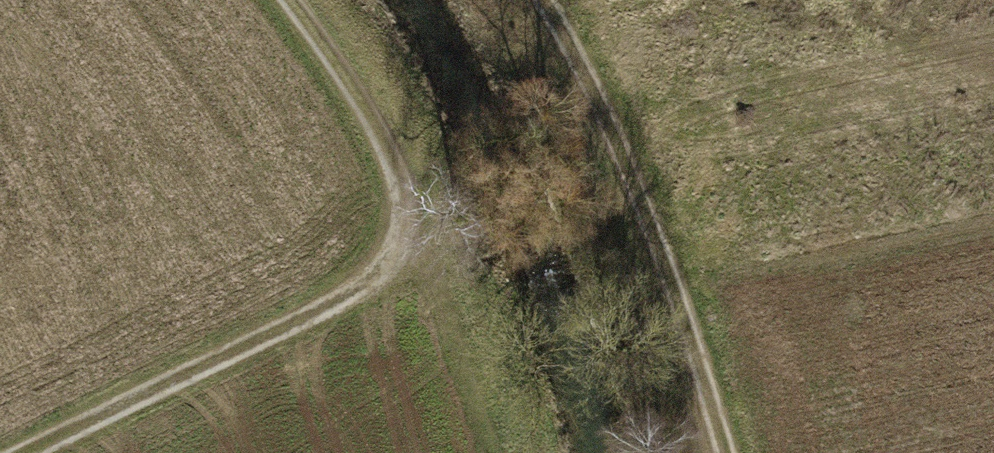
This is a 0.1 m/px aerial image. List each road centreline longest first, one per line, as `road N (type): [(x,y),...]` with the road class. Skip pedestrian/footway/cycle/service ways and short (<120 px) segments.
road 1 (track): [(743,452),(608,77),(557,0)]
road 2 (track): [(432,199),(0,430)]
road 3 (track): [(432,199),(519,452)]
road 4 (track): [(316,0),(432,199)]

